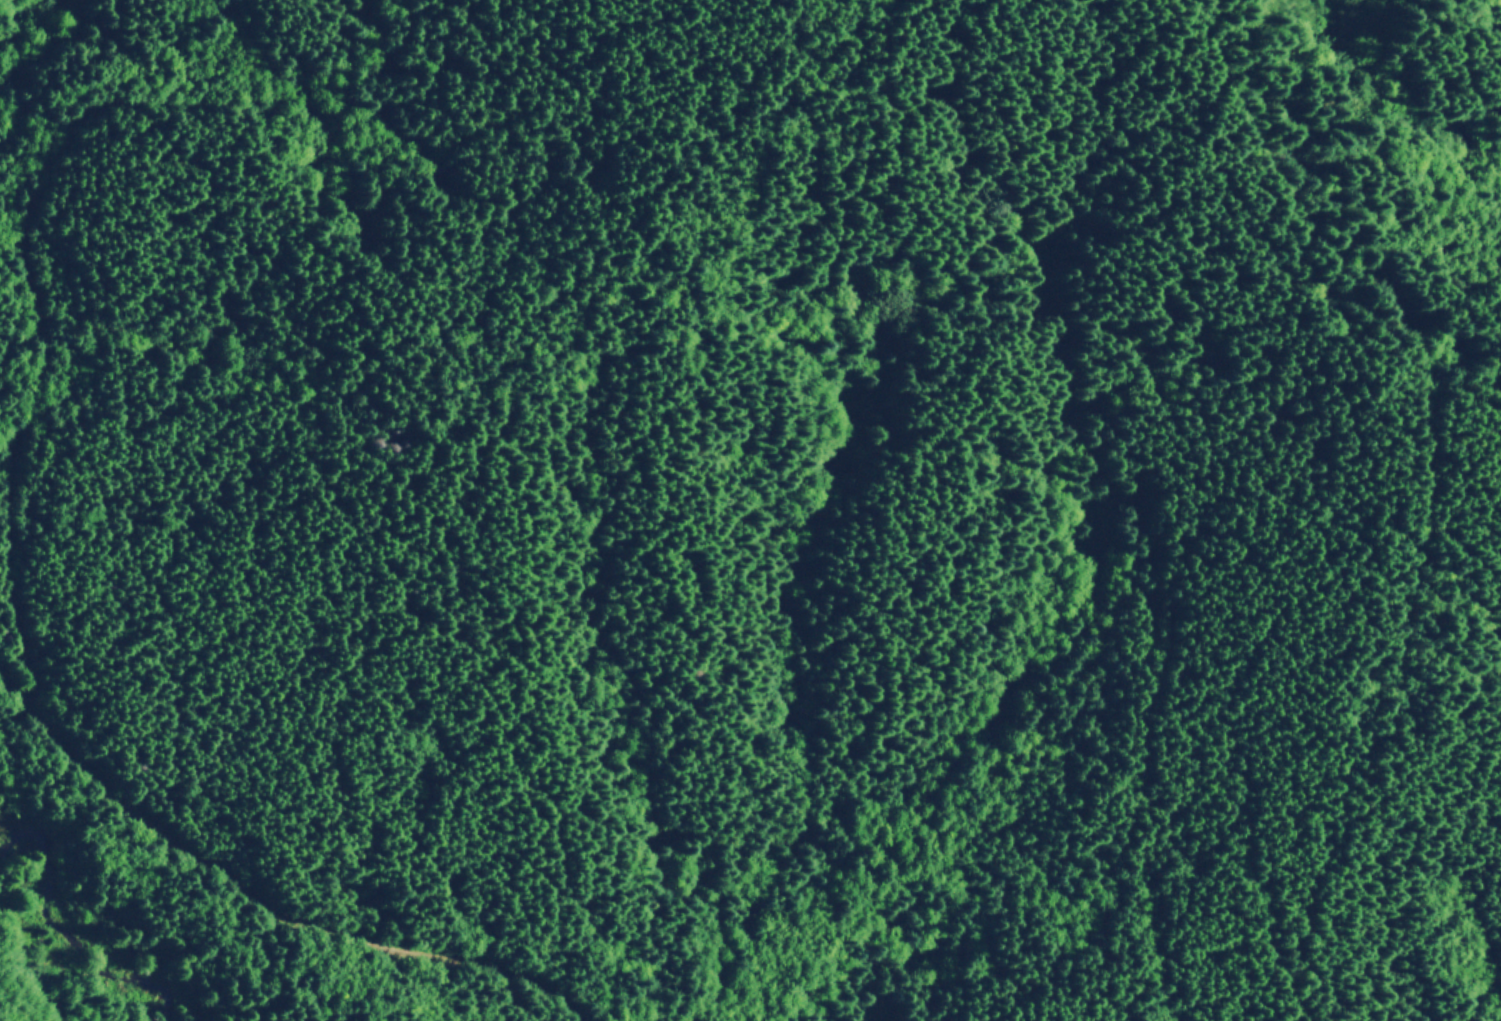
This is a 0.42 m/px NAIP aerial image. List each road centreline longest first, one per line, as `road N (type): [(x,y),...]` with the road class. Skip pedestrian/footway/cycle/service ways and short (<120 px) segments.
road 1 (track): [(0,616),(377,934),(532,1020)]
road 2 (track): [(1482,358),(1398,261),(1307,91),(1290,0)]

